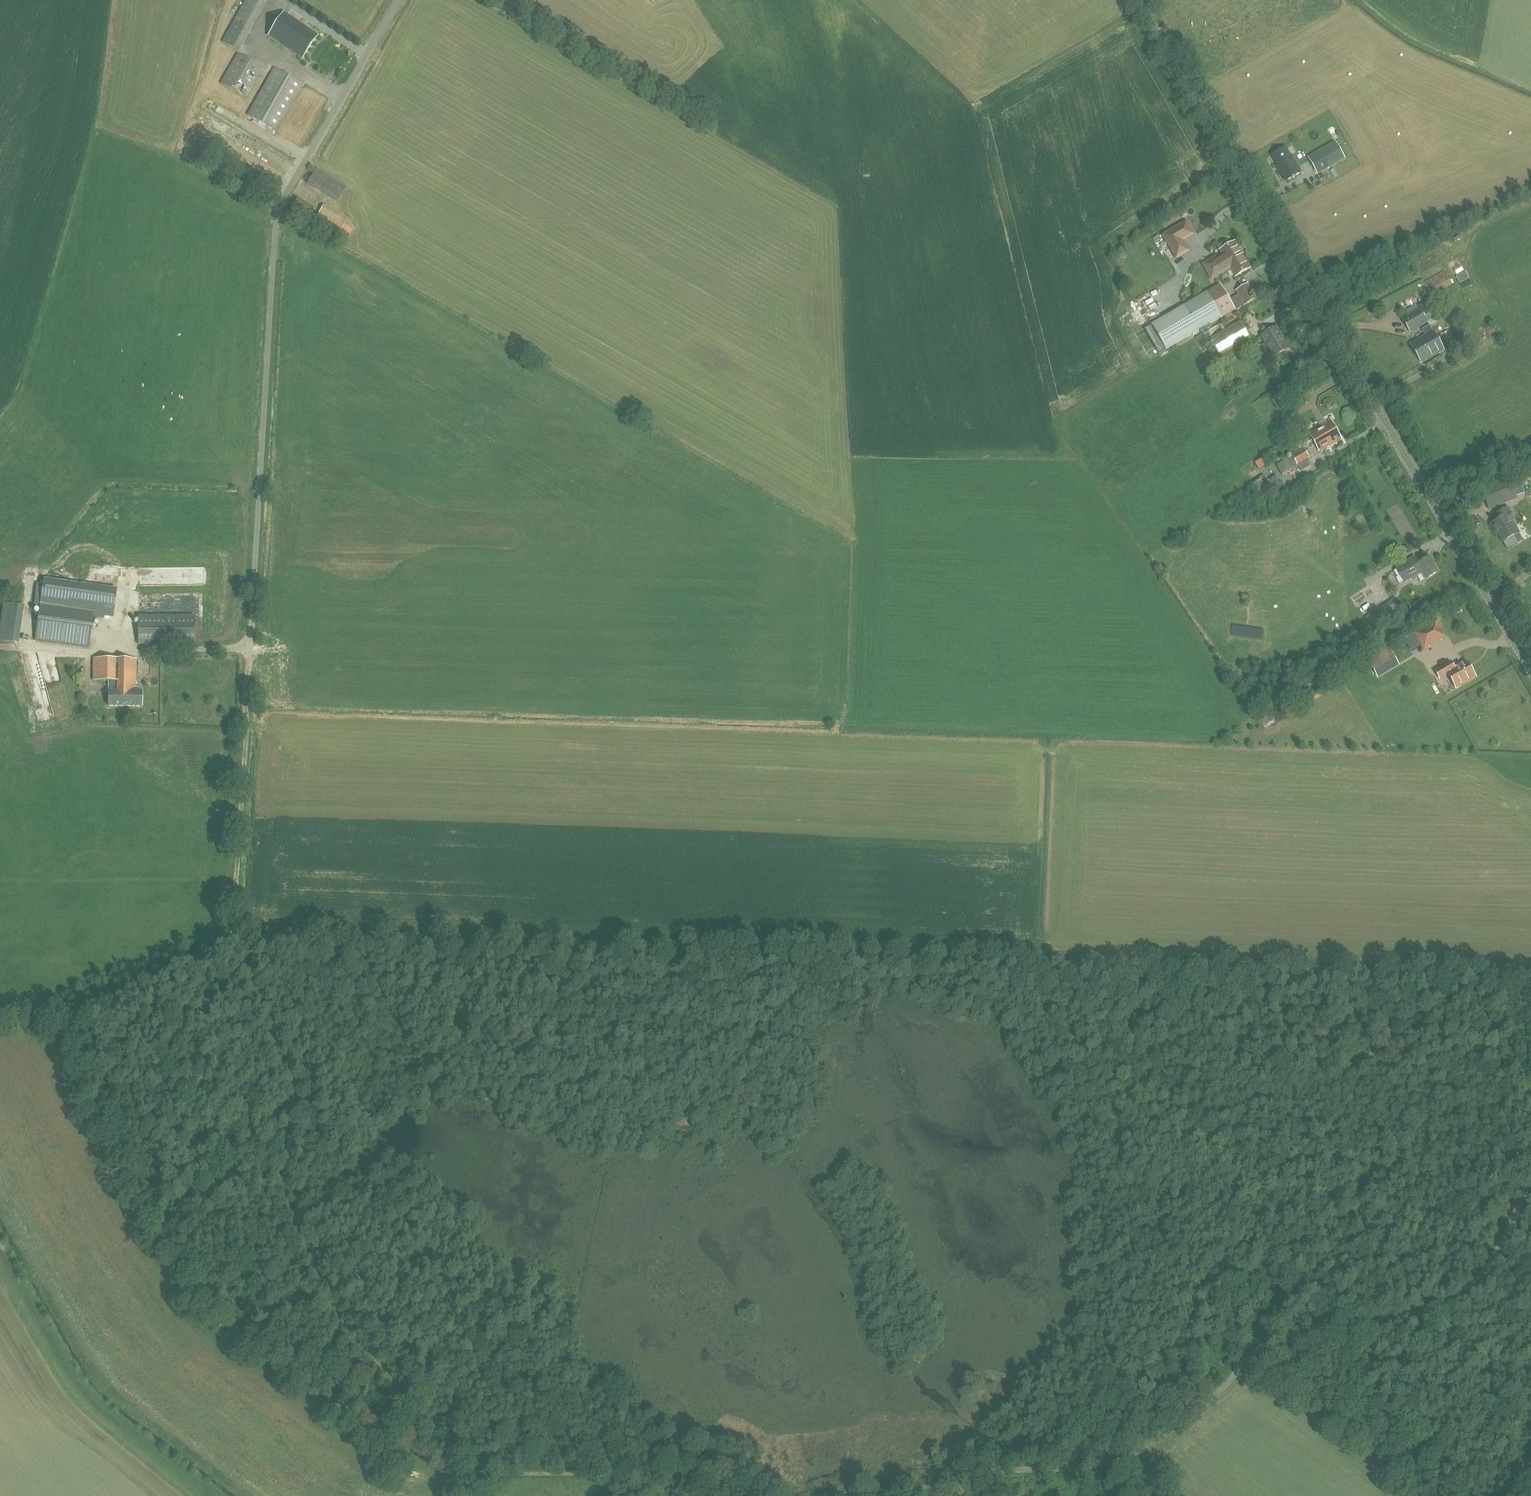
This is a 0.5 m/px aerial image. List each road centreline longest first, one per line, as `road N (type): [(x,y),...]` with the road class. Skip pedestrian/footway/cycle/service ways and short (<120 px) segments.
road 1 (track): [(1530,976),(235,934)]
road 2 (unclassified): [(1530,672),(1140,0)]
road 3 (unclassified): [(910,1495),(971,1475),(1109,1452),(1293,1332),(1430,1312),(1457,1300),(1488,1262),(1530,1181)]
road 4 (unclassified): [(250,649),(279,213),(399,0)]
road 5 (track): [(235,934),(301,1098),(286,1179),(290,1209),(337,1307),(429,1409),(448,1495)]
road 6 (track): [(235,934),(250,649)]

